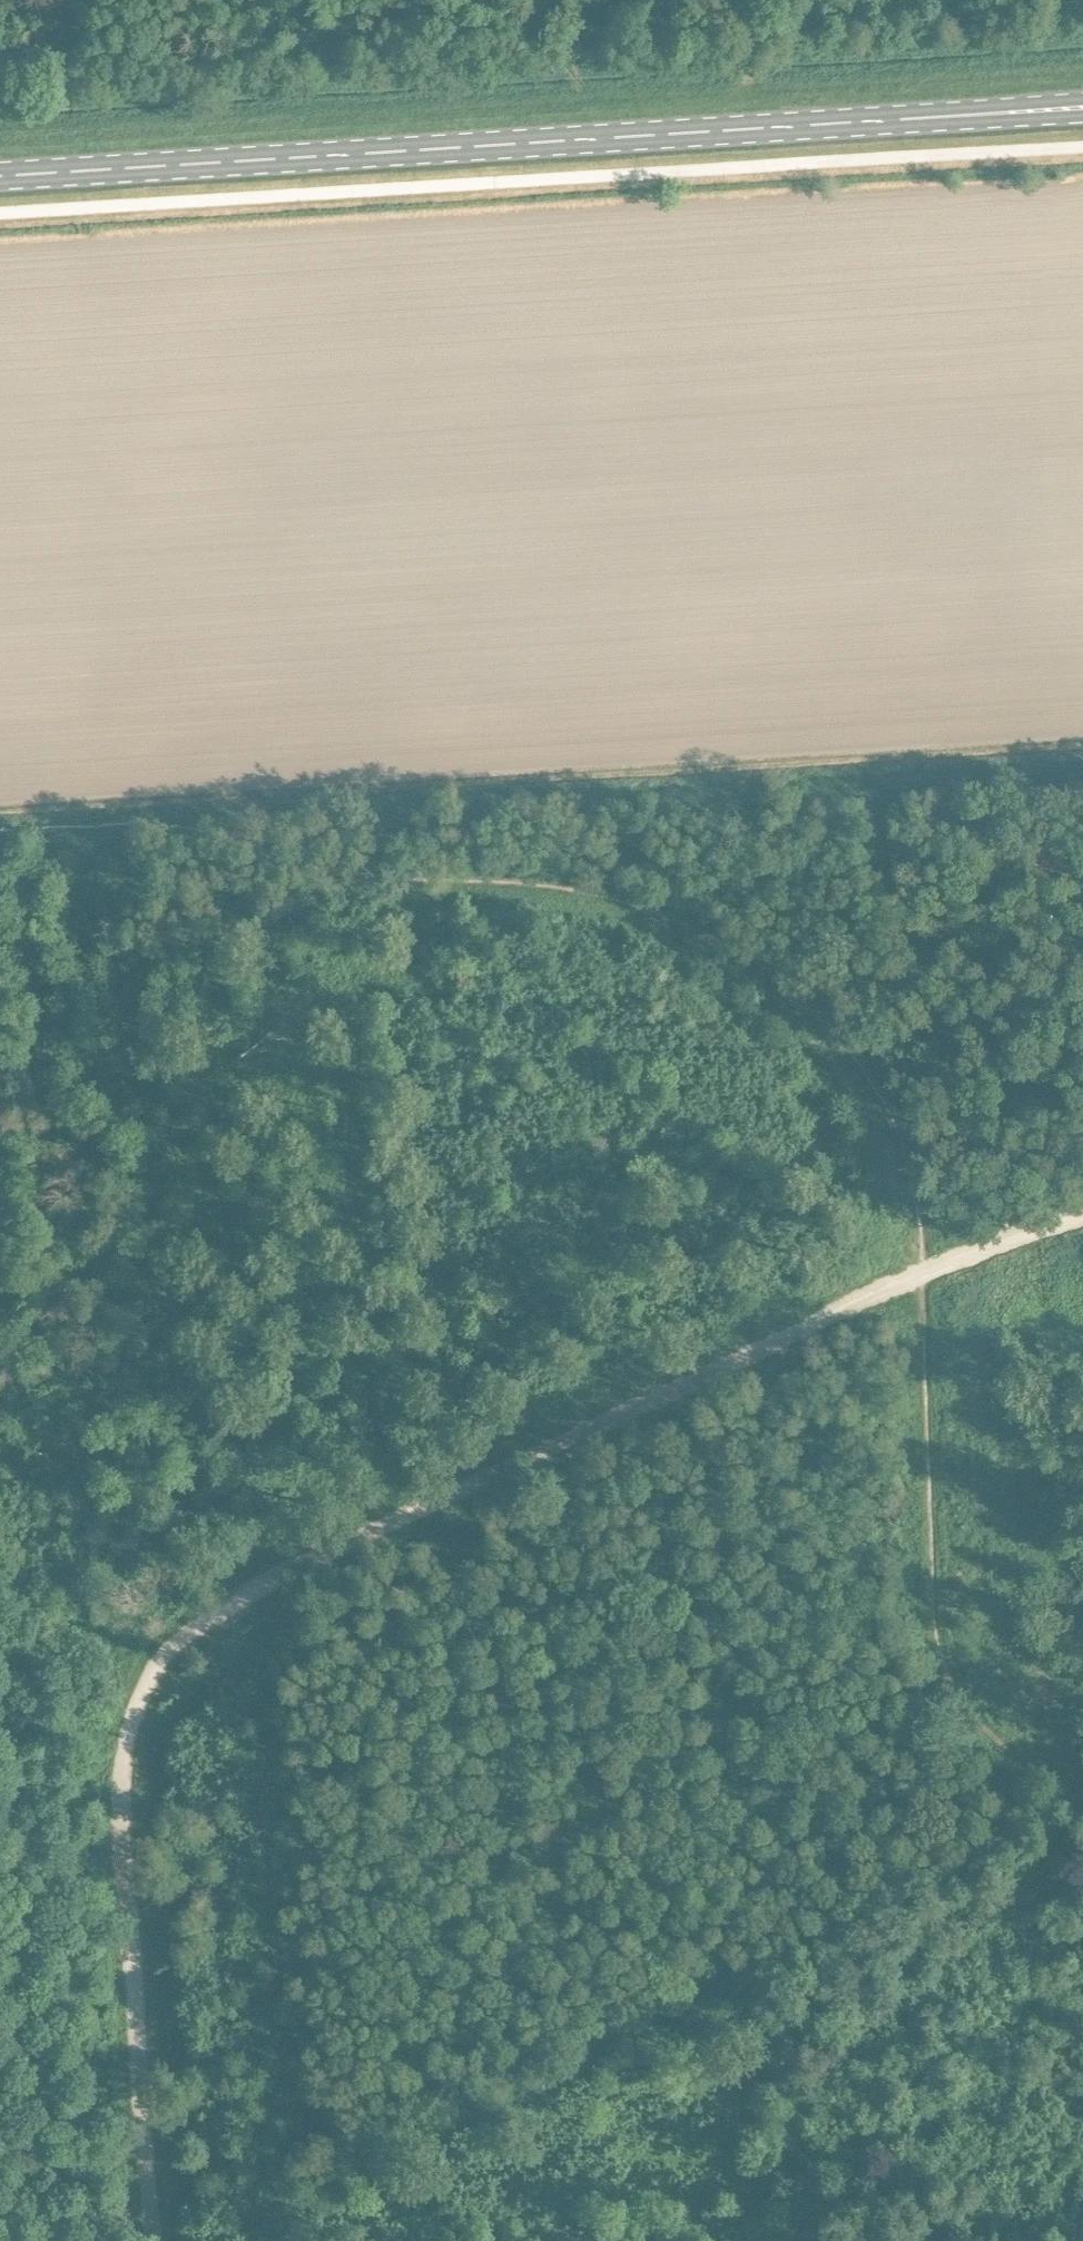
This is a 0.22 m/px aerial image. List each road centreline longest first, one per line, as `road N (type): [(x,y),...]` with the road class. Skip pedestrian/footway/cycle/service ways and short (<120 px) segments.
road 1 (primary): [(0,183),(1082,116)]

